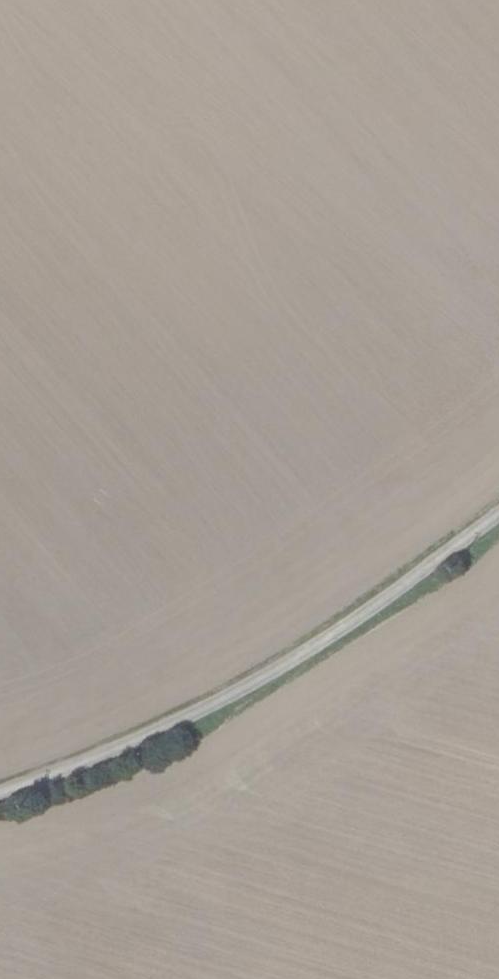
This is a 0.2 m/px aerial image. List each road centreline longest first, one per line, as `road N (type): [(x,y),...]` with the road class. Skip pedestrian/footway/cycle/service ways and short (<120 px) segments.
road 1 (unclassified): [(498,511),(368,617),(135,747),(0,797)]

